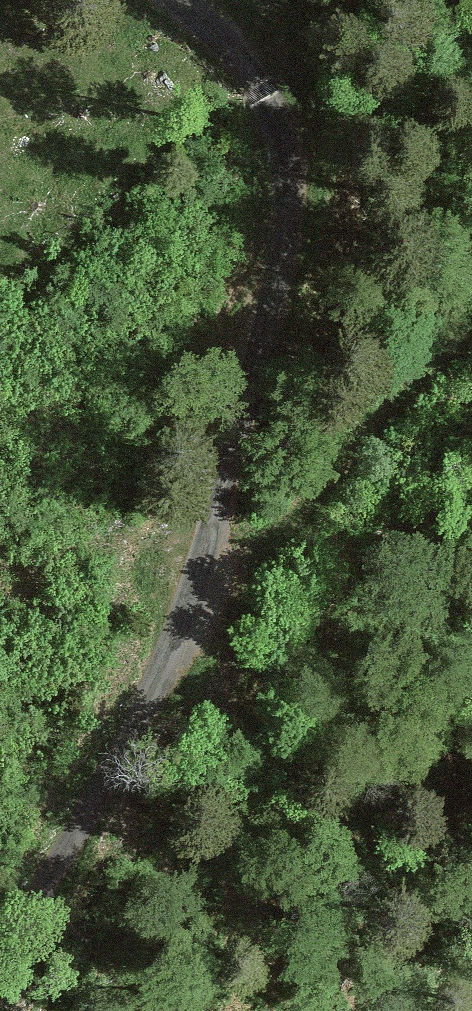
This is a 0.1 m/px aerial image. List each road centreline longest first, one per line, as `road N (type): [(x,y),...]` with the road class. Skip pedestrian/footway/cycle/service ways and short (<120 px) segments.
road 1 (unclassified): [(0,966),(180,636),(272,276),(285,205),(274,103),(247,56),(191,0)]
road 2 (track): [(471,325),(180,636)]

